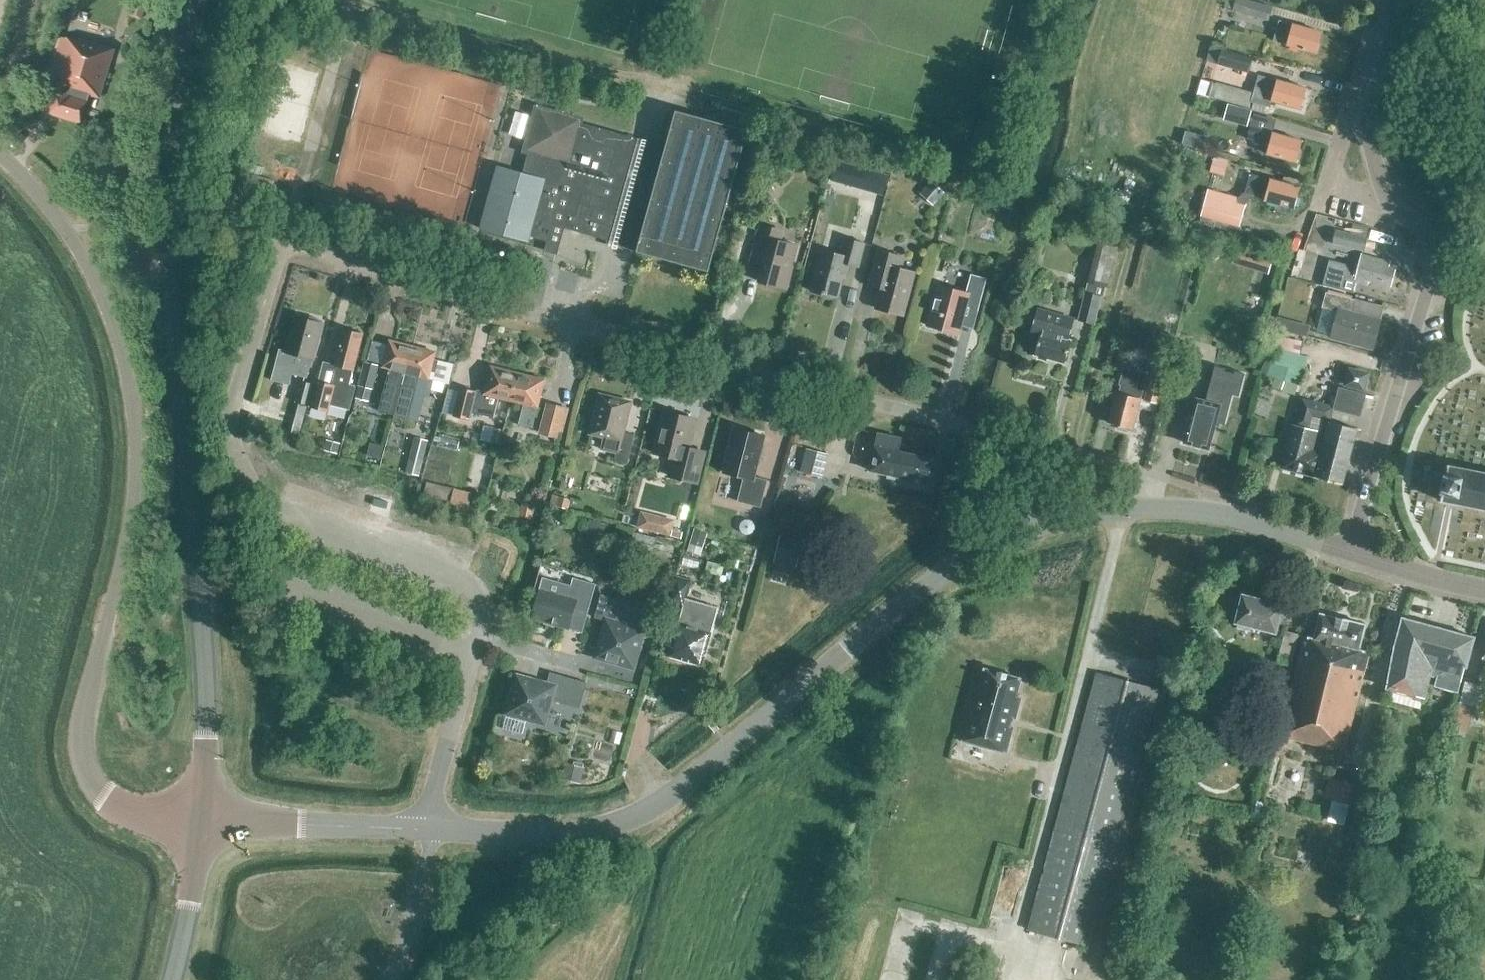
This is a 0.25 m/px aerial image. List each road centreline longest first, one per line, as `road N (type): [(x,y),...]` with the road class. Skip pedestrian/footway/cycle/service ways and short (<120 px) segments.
road 1 (residential): [(282,241),(954,425),(1009,463),(1037,527)]
road 2 (secondary): [(203,819),(206,691),(170,224),(171,145),(193,0)]
road 3 (unclassified): [(203,819),(125,809),(104,793),(86,760),(83,725),(132,518),(134,413),(95,279),(45,199),(0,154)]
road 4 (unclassified): [(430,830),(481,600),(465,580),(272,510),(246,473),(229,425),(282,241)]
road 5 (tertiary): [(1037,527),(935,580),(713,765),(634,819),(562,833),(430,830)]
road 6 (residential): [(1351,553),(1434,263),(1425,232),(1389,202)]
road 7 (track): [(1143,204),(1076,452)]
road 8 (tertiary): [(430,830),(203,819)]
road 9 (tertiary): [(1351,553),(1231,516),(1147,508)]
road 10 (residential): [(1371,112),(1350,114),(1327,192),(1389,202)]
road 11 (secondary): [(173,979),(203,819)]
road 12 (tertiary): [(1484,591),(1351,553)]
road 13 (residential): [(1147,508),(1136,469),(1045,442)]
road 14 (residential): [(1371,112),(1392,91),(1484,89)]

